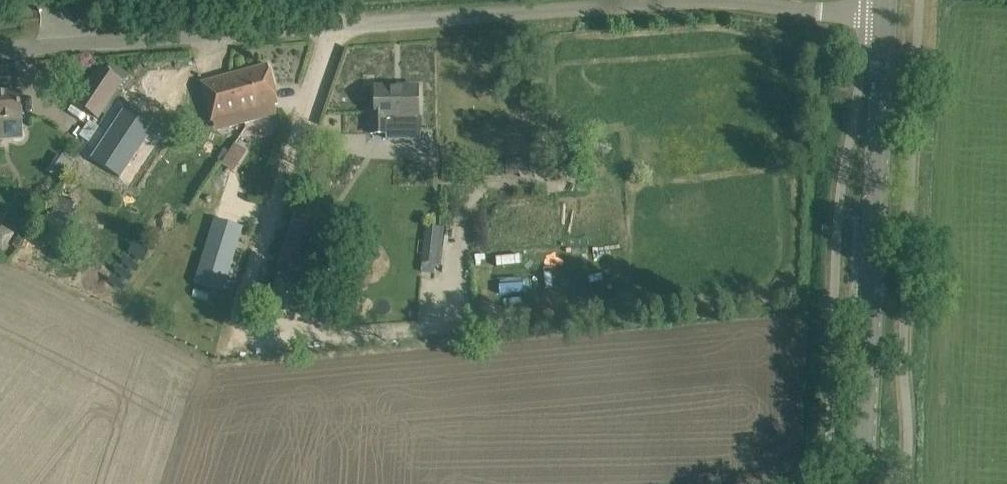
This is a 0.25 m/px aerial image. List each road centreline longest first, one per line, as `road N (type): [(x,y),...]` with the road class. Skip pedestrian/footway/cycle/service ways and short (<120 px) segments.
road 1 (unclassified): [(67,43),(711,0)]
road 2 (tertiary): [(865,483),(885,17)]
road 3 (unclassified): [(737,0),(885,17)]

